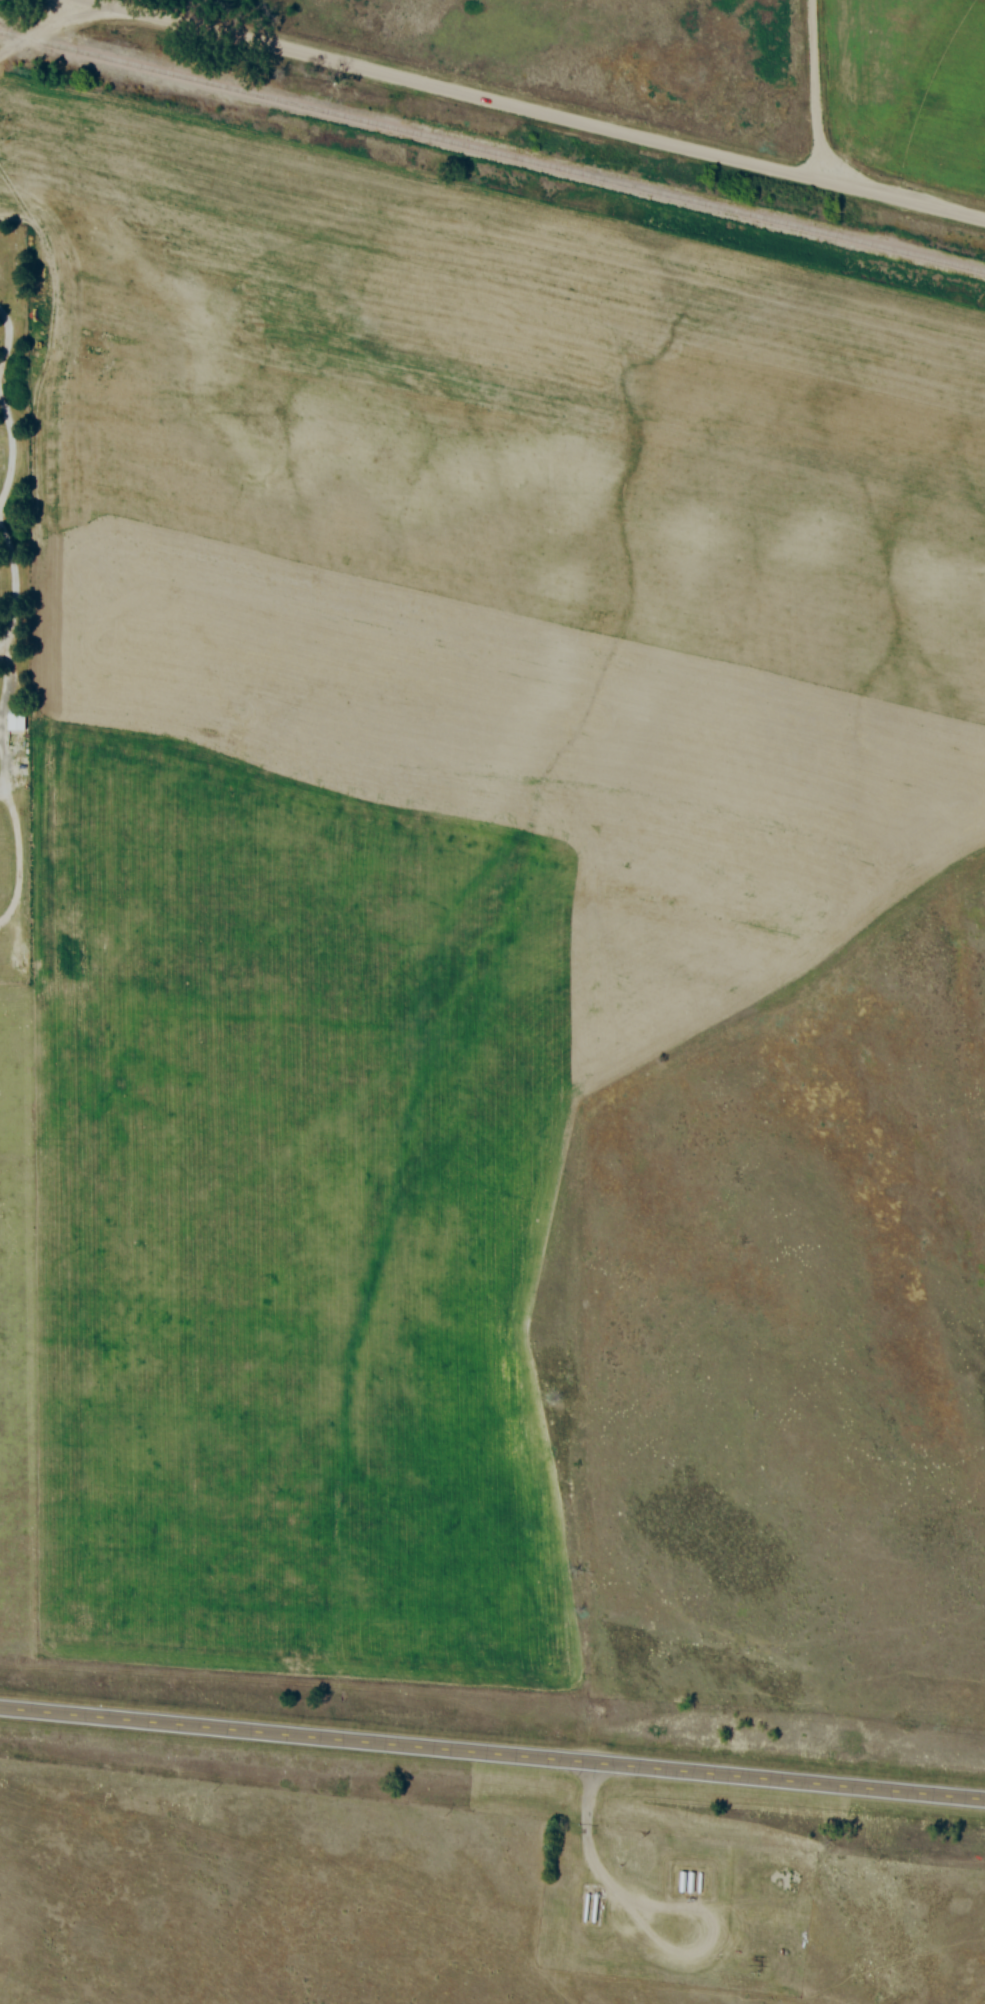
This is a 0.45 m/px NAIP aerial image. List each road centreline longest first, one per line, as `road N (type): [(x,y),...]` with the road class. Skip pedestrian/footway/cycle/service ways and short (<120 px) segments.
road 1 (primary): [(0,1712),(984,1805)]
road 2 (residential): [(91,0),(984,221)]

